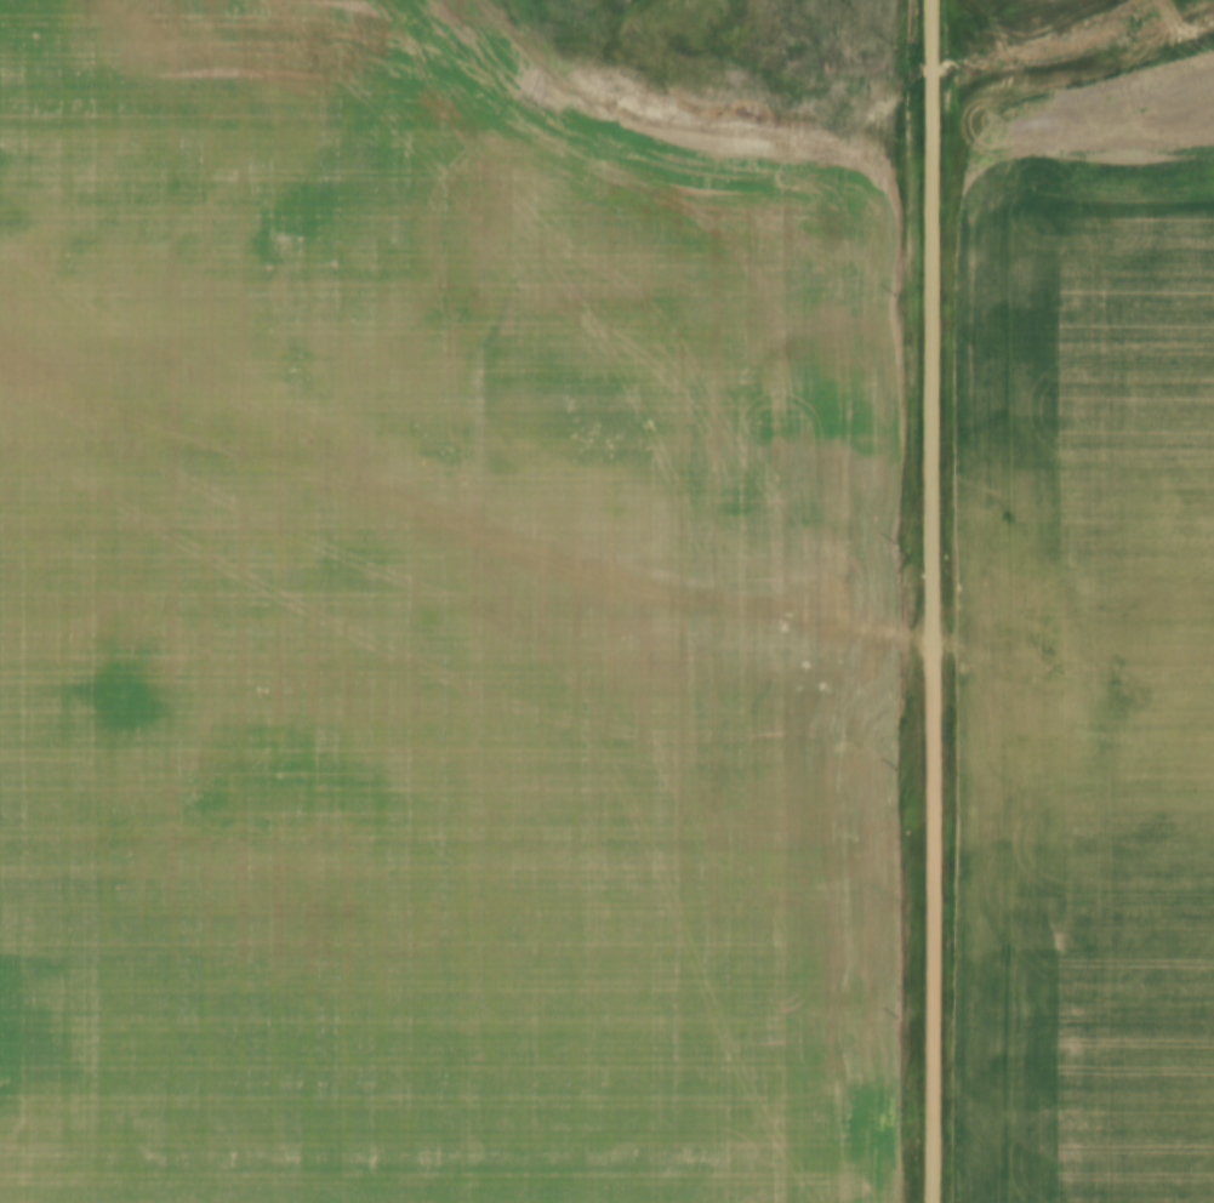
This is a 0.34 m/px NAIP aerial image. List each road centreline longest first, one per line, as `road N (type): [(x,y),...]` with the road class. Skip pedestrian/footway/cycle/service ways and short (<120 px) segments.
road 1 (residential): [(936,0),(930,629),(939,833),(937,1202)]

